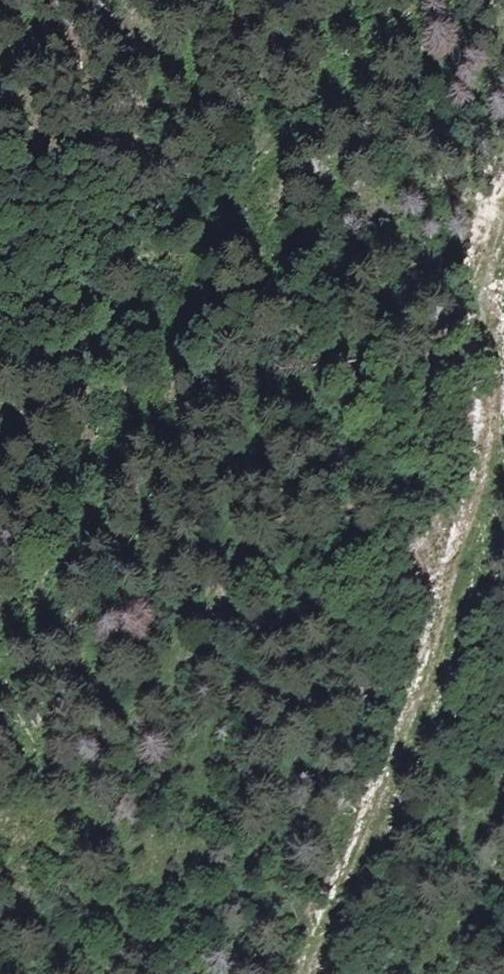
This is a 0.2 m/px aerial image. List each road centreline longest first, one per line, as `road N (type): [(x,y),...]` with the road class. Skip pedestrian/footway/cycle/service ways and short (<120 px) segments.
road 1 (track): [(0,683),(21,658),(168,367),(183,283),(214,217),(369,77),(431,0)]
road 2 (track): [(503,231),(493,251),(486,311),(497,421),(492,474),(451,622),(423,720),(297,973)]

